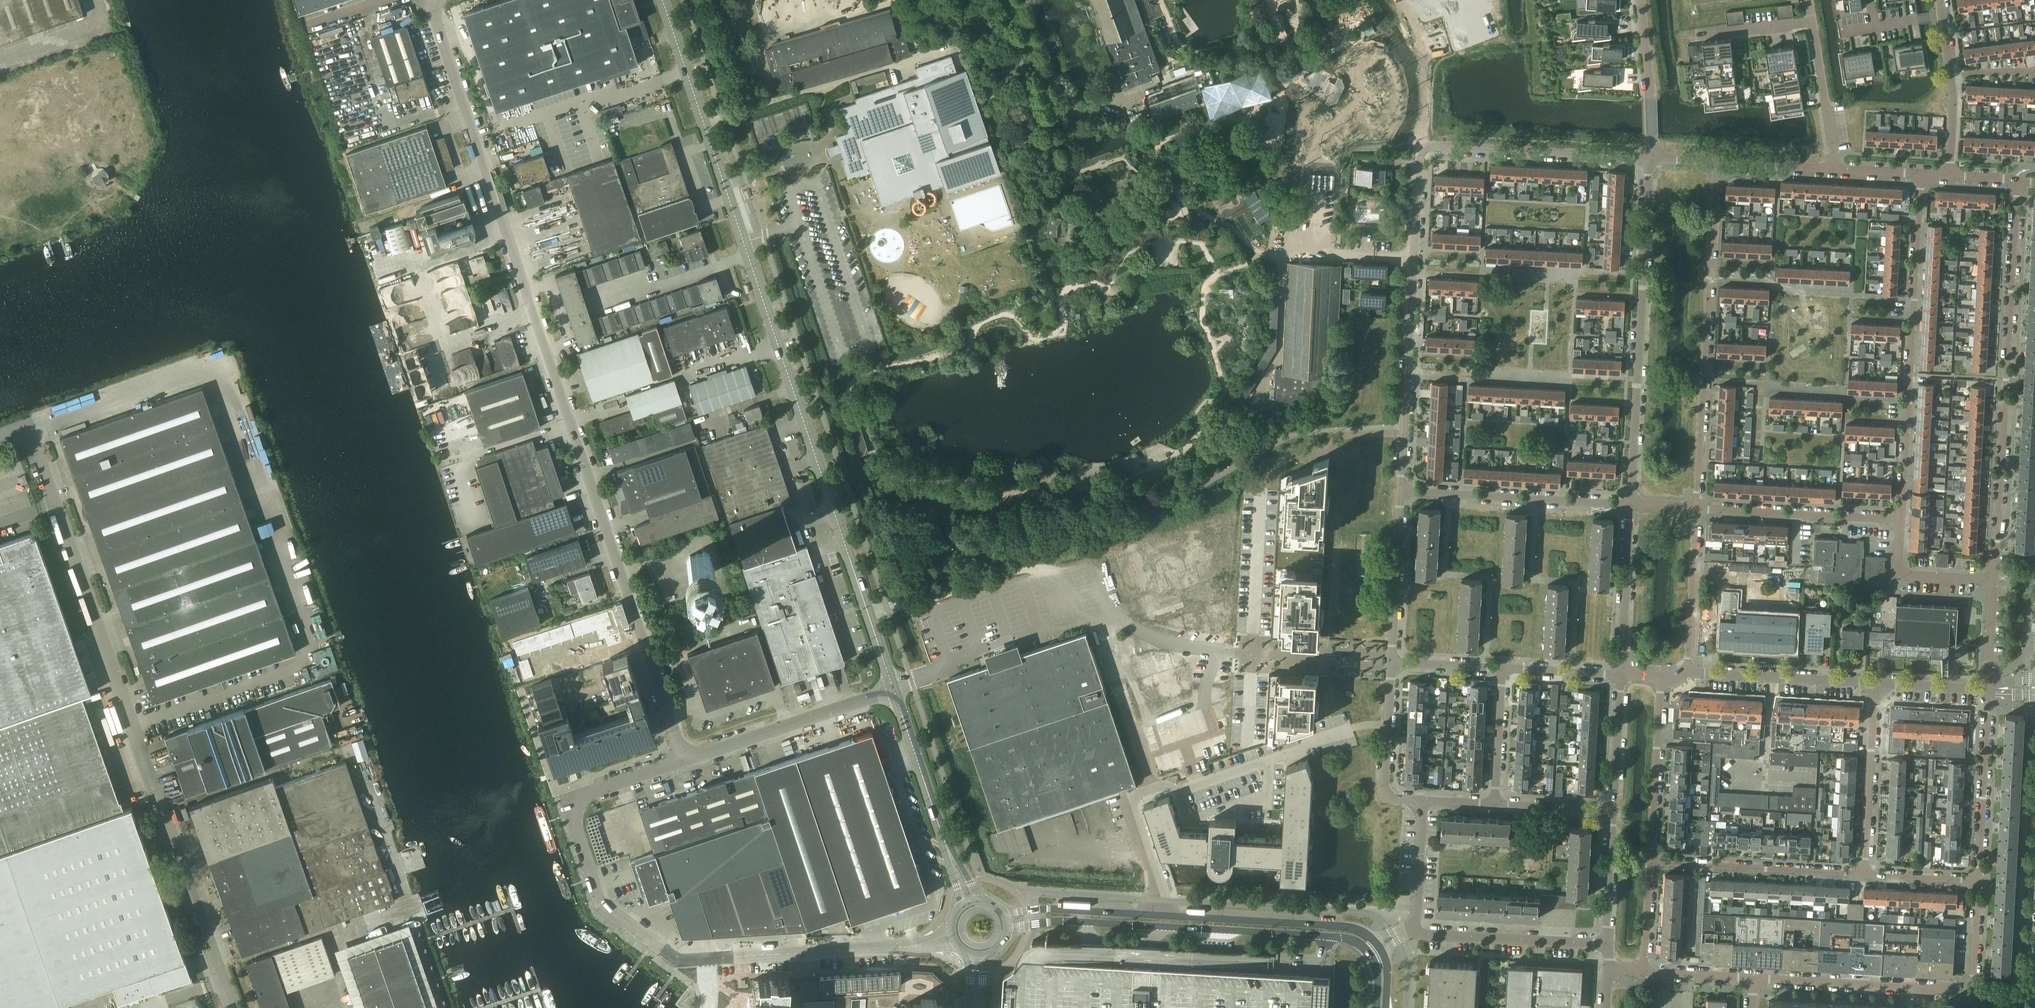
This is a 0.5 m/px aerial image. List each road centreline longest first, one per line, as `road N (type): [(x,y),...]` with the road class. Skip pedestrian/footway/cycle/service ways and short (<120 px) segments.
road 1 (unclassified): [(684,761),(432,0)]
road 2 (unclassified): [(896,688),(664,0)]
road 3 (unclassified): [(232,1007),(26,426)]
road 4 (unclassified): [(1007,930),(1065,922),(1347,938),(1366,945),(1377,964),(1375,1007)]
road 5 (residential): [(1994,581),(2016,180)]
road 6 (unclassified): [(713,980),(601,907),(571,813),(589,791),(684,761)]
road 7 (residential): [(1631,504),(1650,158)]
road 8 (residential): [(1696,507),(1716,162)]
road 9 (residential): [(1921,174),(1904,519)]
road 10 (residential): [(1401,491),(1424,148)]
road 11 (residential): [(1339,734),(1135,801),(1162,915)]
road 12 (residential): [(1837,169),(1812,23),(1683,39)]
road 13 (unclassified): [(713,980),(735,958),(925,946),(954,936)]
road 14 (residential): [(1401,491),(1631,504)]
road 15 (unclassified): [(1384,946),(1355,928),(1162,915)]
road 16 (unclassified): [(970,902),(896,688)]
road 17 (residential): [(1650,158),(1424,148)]
road 18 (unclassified): [(684,761),(896,688)]
road 19 (residential): [(1651,864),(1865,874)]
road 20 (residential): [(1696,507),(1904,519)]
road 21 (residential): [(1416,932),(1607,944)]
road 22 (residential): [(1865,874),(1877,683)]
road 23 (residential): [(1978,879),(1988,688)]
road 24 (residential): [(1687,671),(1877,683)]
road 25 (residential): [(1651,864),(1662,676)]
road 26 (residential): [(1751,979),(1927,989)]
road 27 (residential): [(1392,663),(1401,491)]
road 28 (residential): [(1621,675),(1631,504)]
road 29 (residential): [(1422,801),(1393,798),(1384,788),(1392,663)]
road 30 (residential): [(1687,671),(1696,507)]
road 31 (residential): [(1650,158),(1639,0)]
road 32 (residential): [(1927,989),(1973,991),(1978,879)]
road 33 (unclassified): [(1162,915),(1004,915)]
road 34 (track): [(1403,6),(1416,21),(1424,148)]
road 35 (residential): [(1904,519),(1905,574),(1994,581)]
road 36 (residential): [(1615,811),(1621,675)]
road 37 (residential): [(1495,805),(1501,669)]
road 38 (residential): [(1607,944),(1615,811)]
road 39 (residential): [(1416,932),(1422,801)]
road 40 (residential): [(1837,169),(1716,162)]
road 41 (residential): [(1501,669),(1621,675)]

